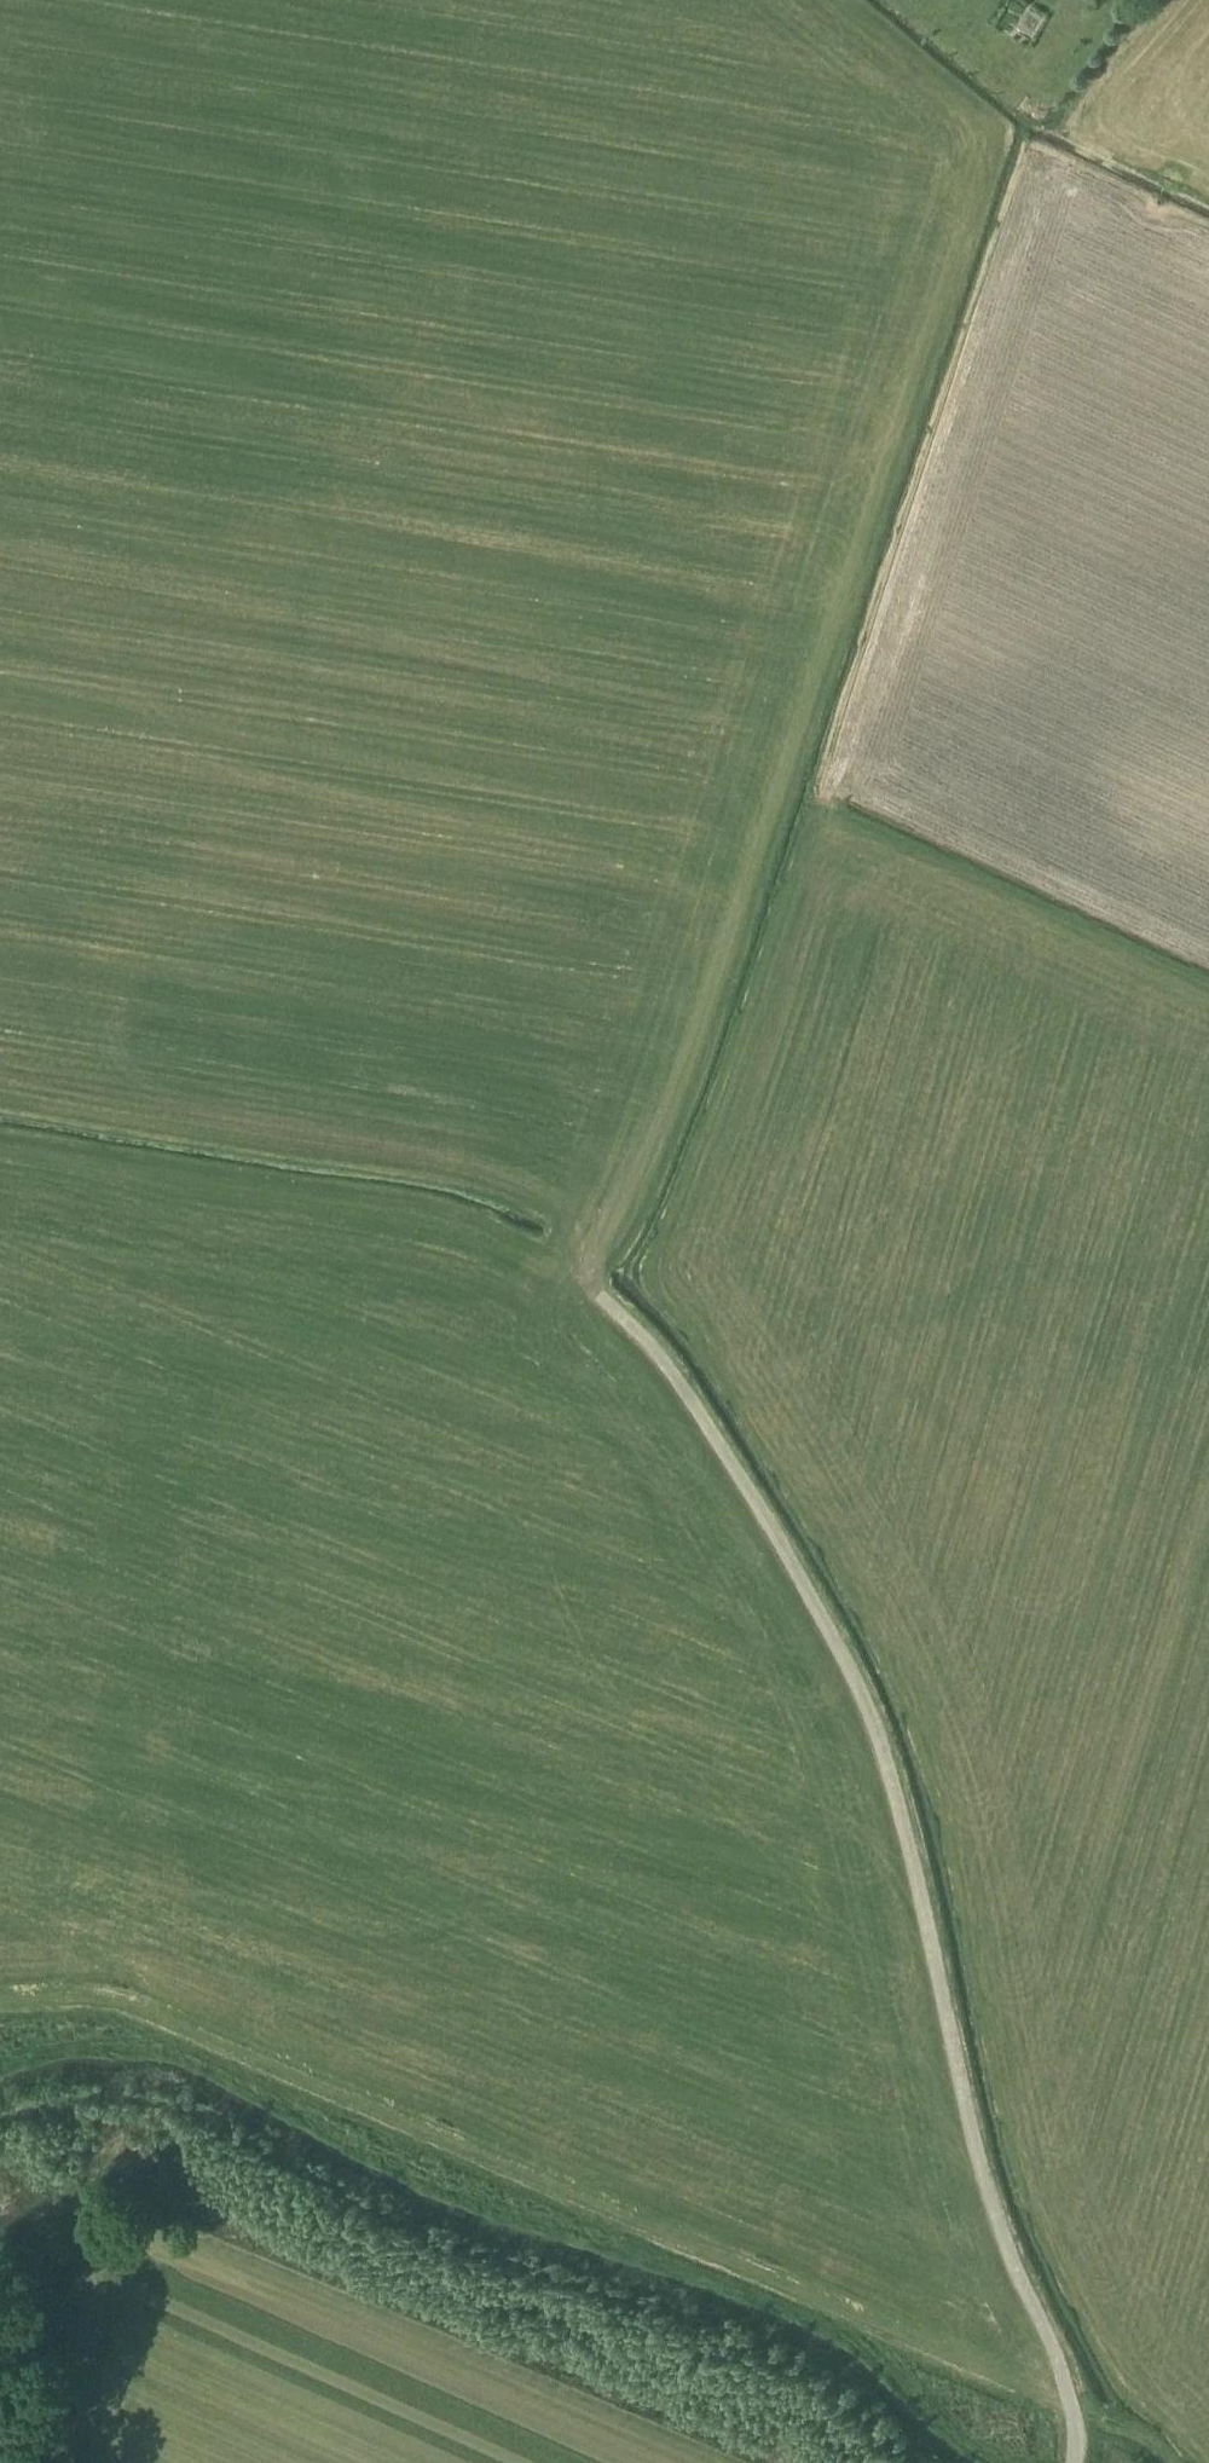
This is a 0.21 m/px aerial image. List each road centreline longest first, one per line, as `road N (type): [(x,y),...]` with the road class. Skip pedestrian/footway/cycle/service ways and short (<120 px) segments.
road 1 (track): [(1073,2462),(1078,2442),(1057,2355),(1008,2253),(891,1777),(858,1687),(726,1459),(600,1295)]

